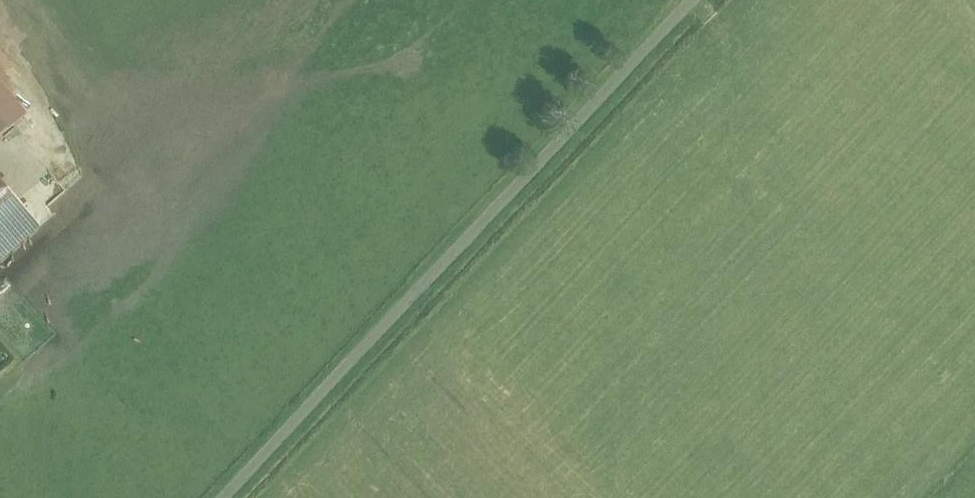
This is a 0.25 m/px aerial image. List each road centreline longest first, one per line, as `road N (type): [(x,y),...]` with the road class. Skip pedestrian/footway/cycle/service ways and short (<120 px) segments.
road 1 (unclassified): [(699,0),(232,497)]

